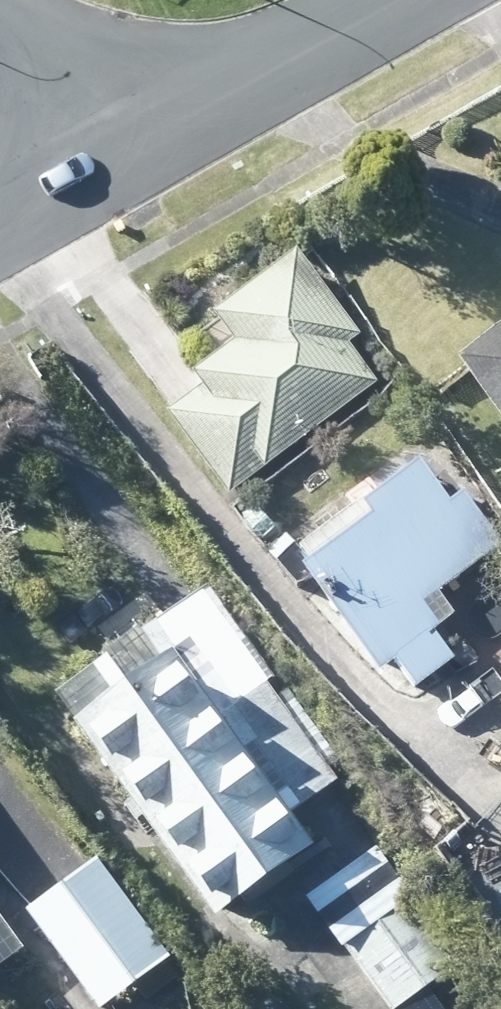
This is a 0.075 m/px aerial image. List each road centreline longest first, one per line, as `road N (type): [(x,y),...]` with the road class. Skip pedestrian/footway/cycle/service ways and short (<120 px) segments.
road 1 (residential): [(159,128),(383,0)]
road 2 (residential): [(0,19),(159,128)]
road 3 (residential): [(0,219),(159,128)]

